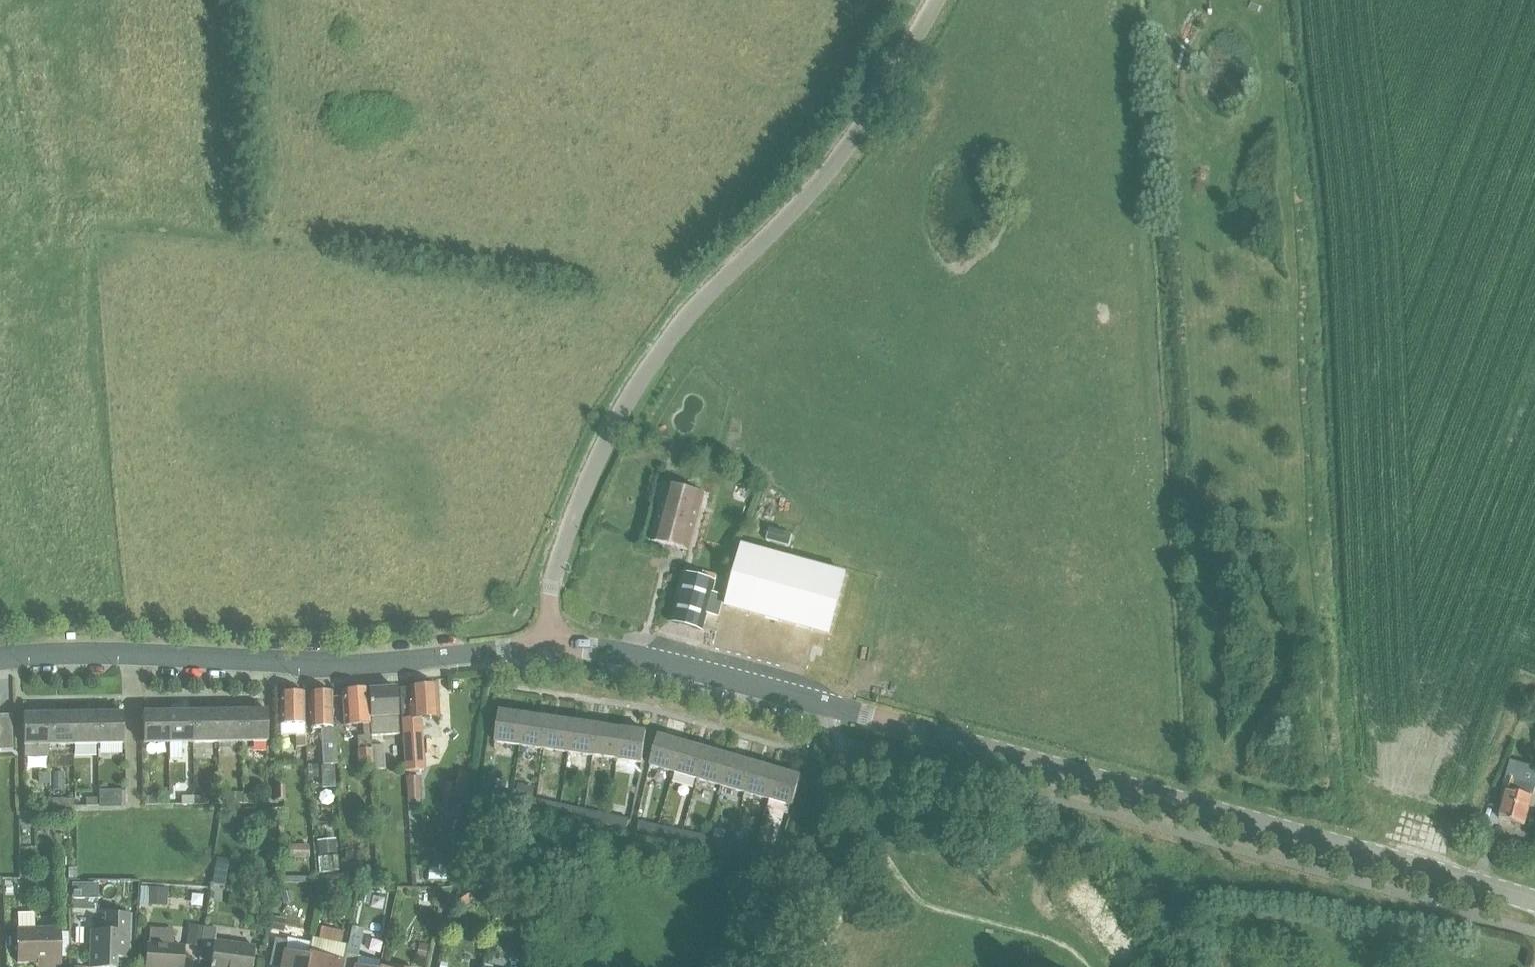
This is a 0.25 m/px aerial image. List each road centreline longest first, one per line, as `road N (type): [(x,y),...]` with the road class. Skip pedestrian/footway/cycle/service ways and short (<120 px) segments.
road 1 (secondary): [(1534,902),(666,665),(546,649)]
road 2 (unclassified): [(546,649),(553,580),(574,514),(652,366),(697,305),(831,170),(938,0)]
road 3 (secondary): [(0,661),(132,656),(379,663),(546,649)]

